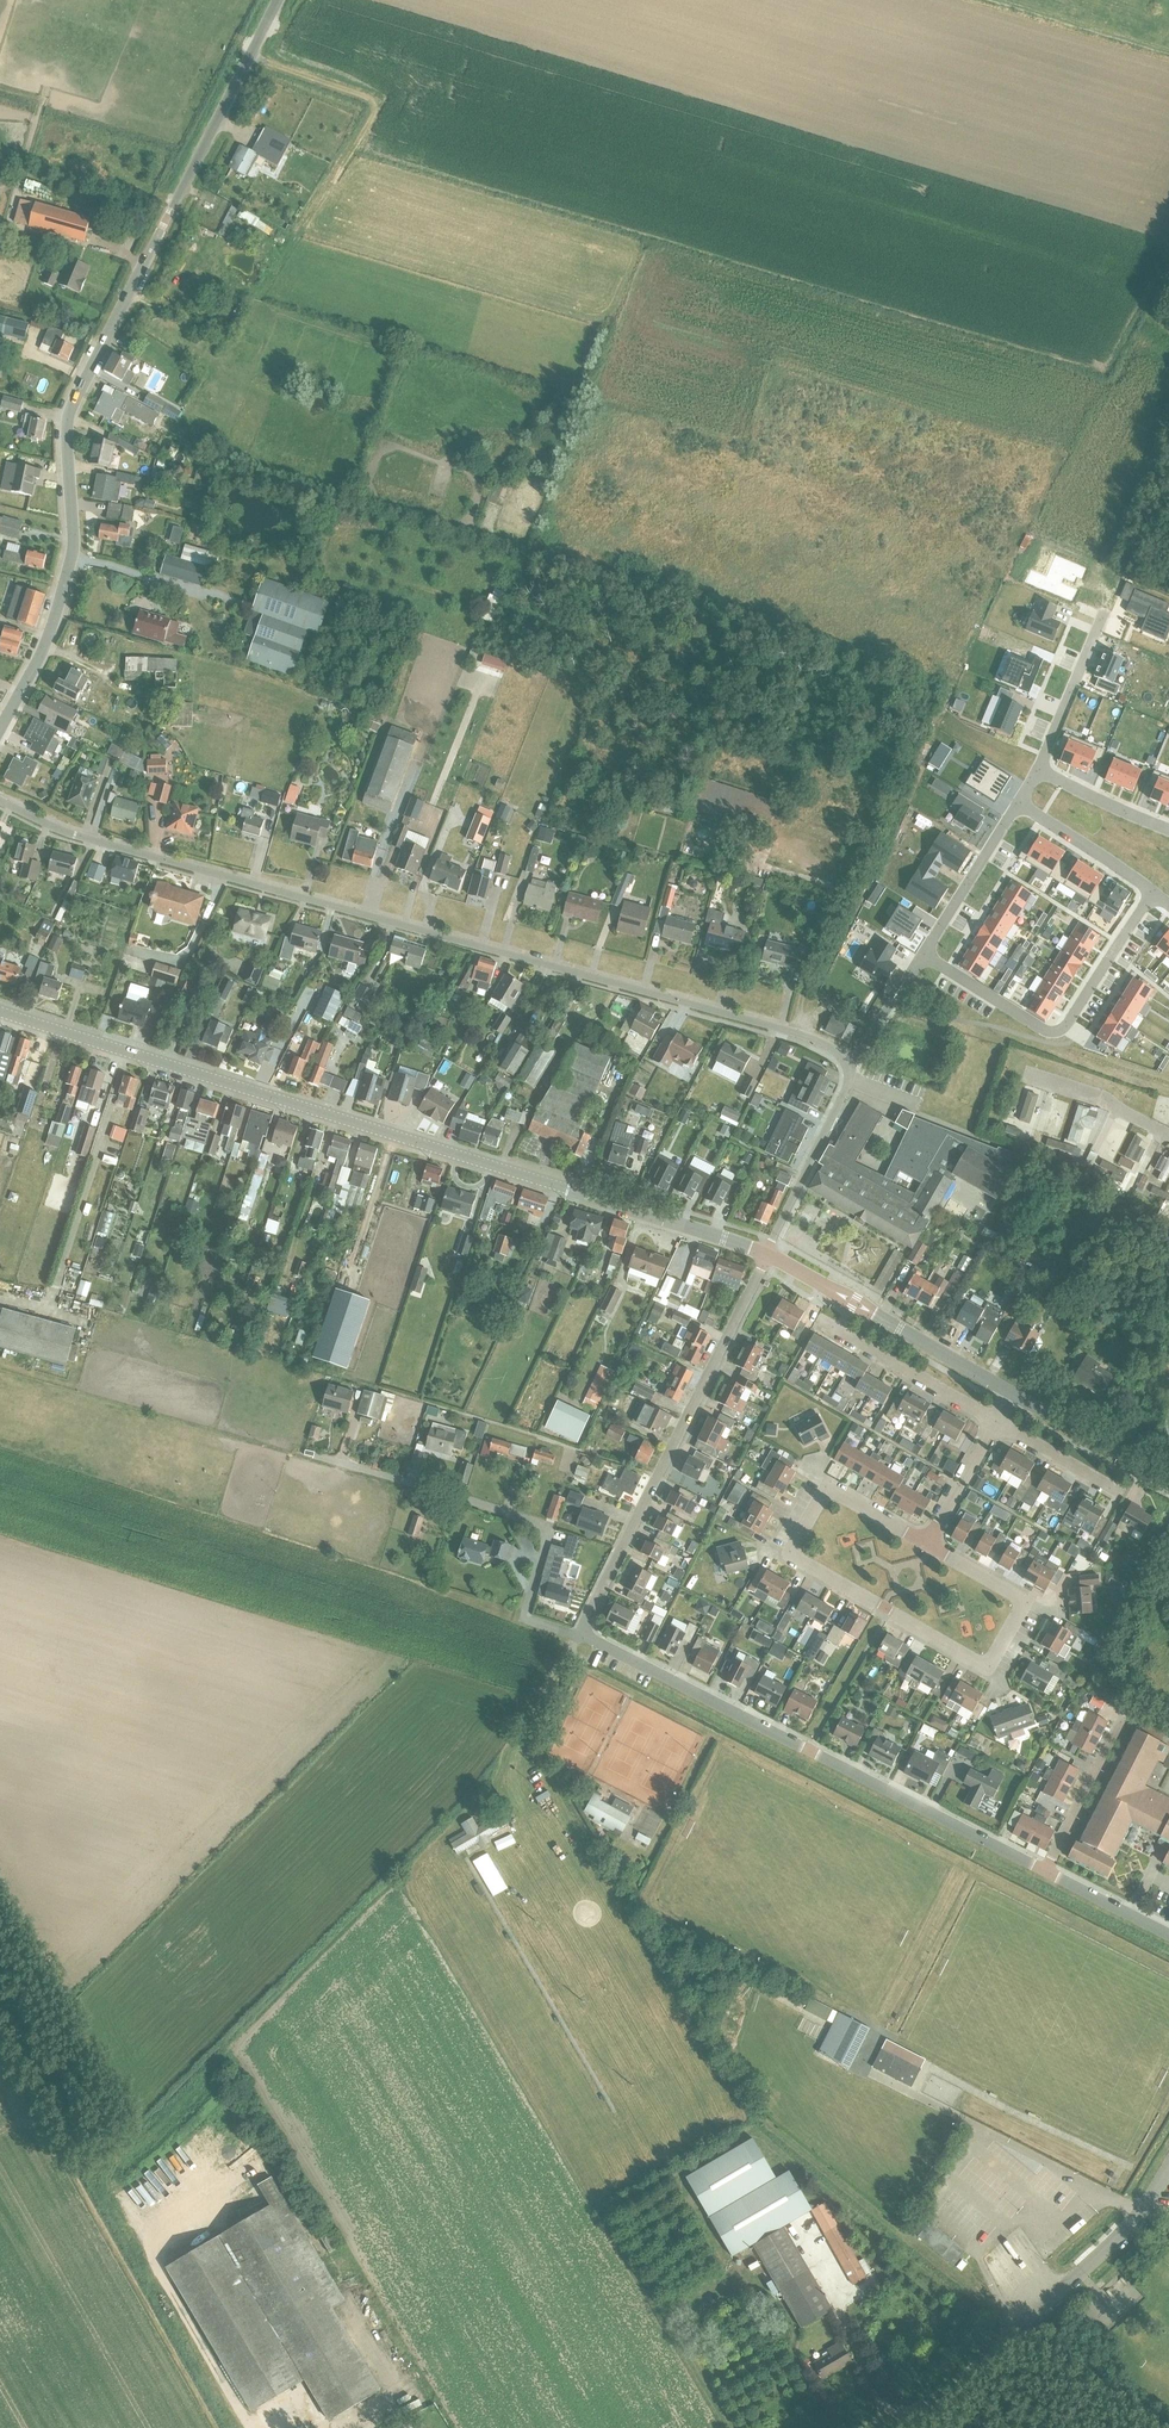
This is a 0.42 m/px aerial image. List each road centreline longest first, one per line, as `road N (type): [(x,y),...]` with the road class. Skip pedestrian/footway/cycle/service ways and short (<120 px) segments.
road 1 (residential): [(767,1253),(847,1083),(840,1053),(795,1031),(52,823),(0,800)]
road 2 (tertiary): [(767,1253),(0,1010)]
road 3 (unclassified): [(0,728),(42,657),(72,555),(70,402),(277,0)]
road 4 (residential): [(1046,1870),(578,1631)]
road 5 (residential): [(826,1490),(790,1555),(985,1667),(1023,1601),(929,1545)]
road 6 (residential): [(578,1631),(767,1253)]
road 7 (residential): [(578,1631),(528,1619),(524,1610),(547,1533),(540,1521),(313,1454)]
road 8 (residential): [(1153,892),(1073,1018),(1057,1031),(1039,1030),(923,954)]
road 9 (tertiary): [(1011,1391),(767,1253)]
road 10 (residential): [(986,2357),(1115,2238),(1168,2166)]
road 11 (residential): [(994,1420),(822,1320)]
road 12 (tertiary): [(1168,1483),(1011,1391)]
road 13 (residential): [(923,954),(1019,804)]
road 14 (residential): [(1046,1870),(1128,1715)]
road 15 (residential): [(1038,769),(1105,614)]
road 16 (residential): [(1153,892),(1019,804)]
road 17 (residential): [(1168,1135),(1110,1104),(1028,1077)]
road 18 (unclassified): [(863,2427),(922,2406),(986,2357)]
road 19 (residential): [(1038,769),(1168,829)]
road 20 (residential): [(1117,1491),(994,1420)]
road 21 (residential): [(929,1545),(994,1420)]
road 22 (residential): [(1168,1933),(1046,1870)]

